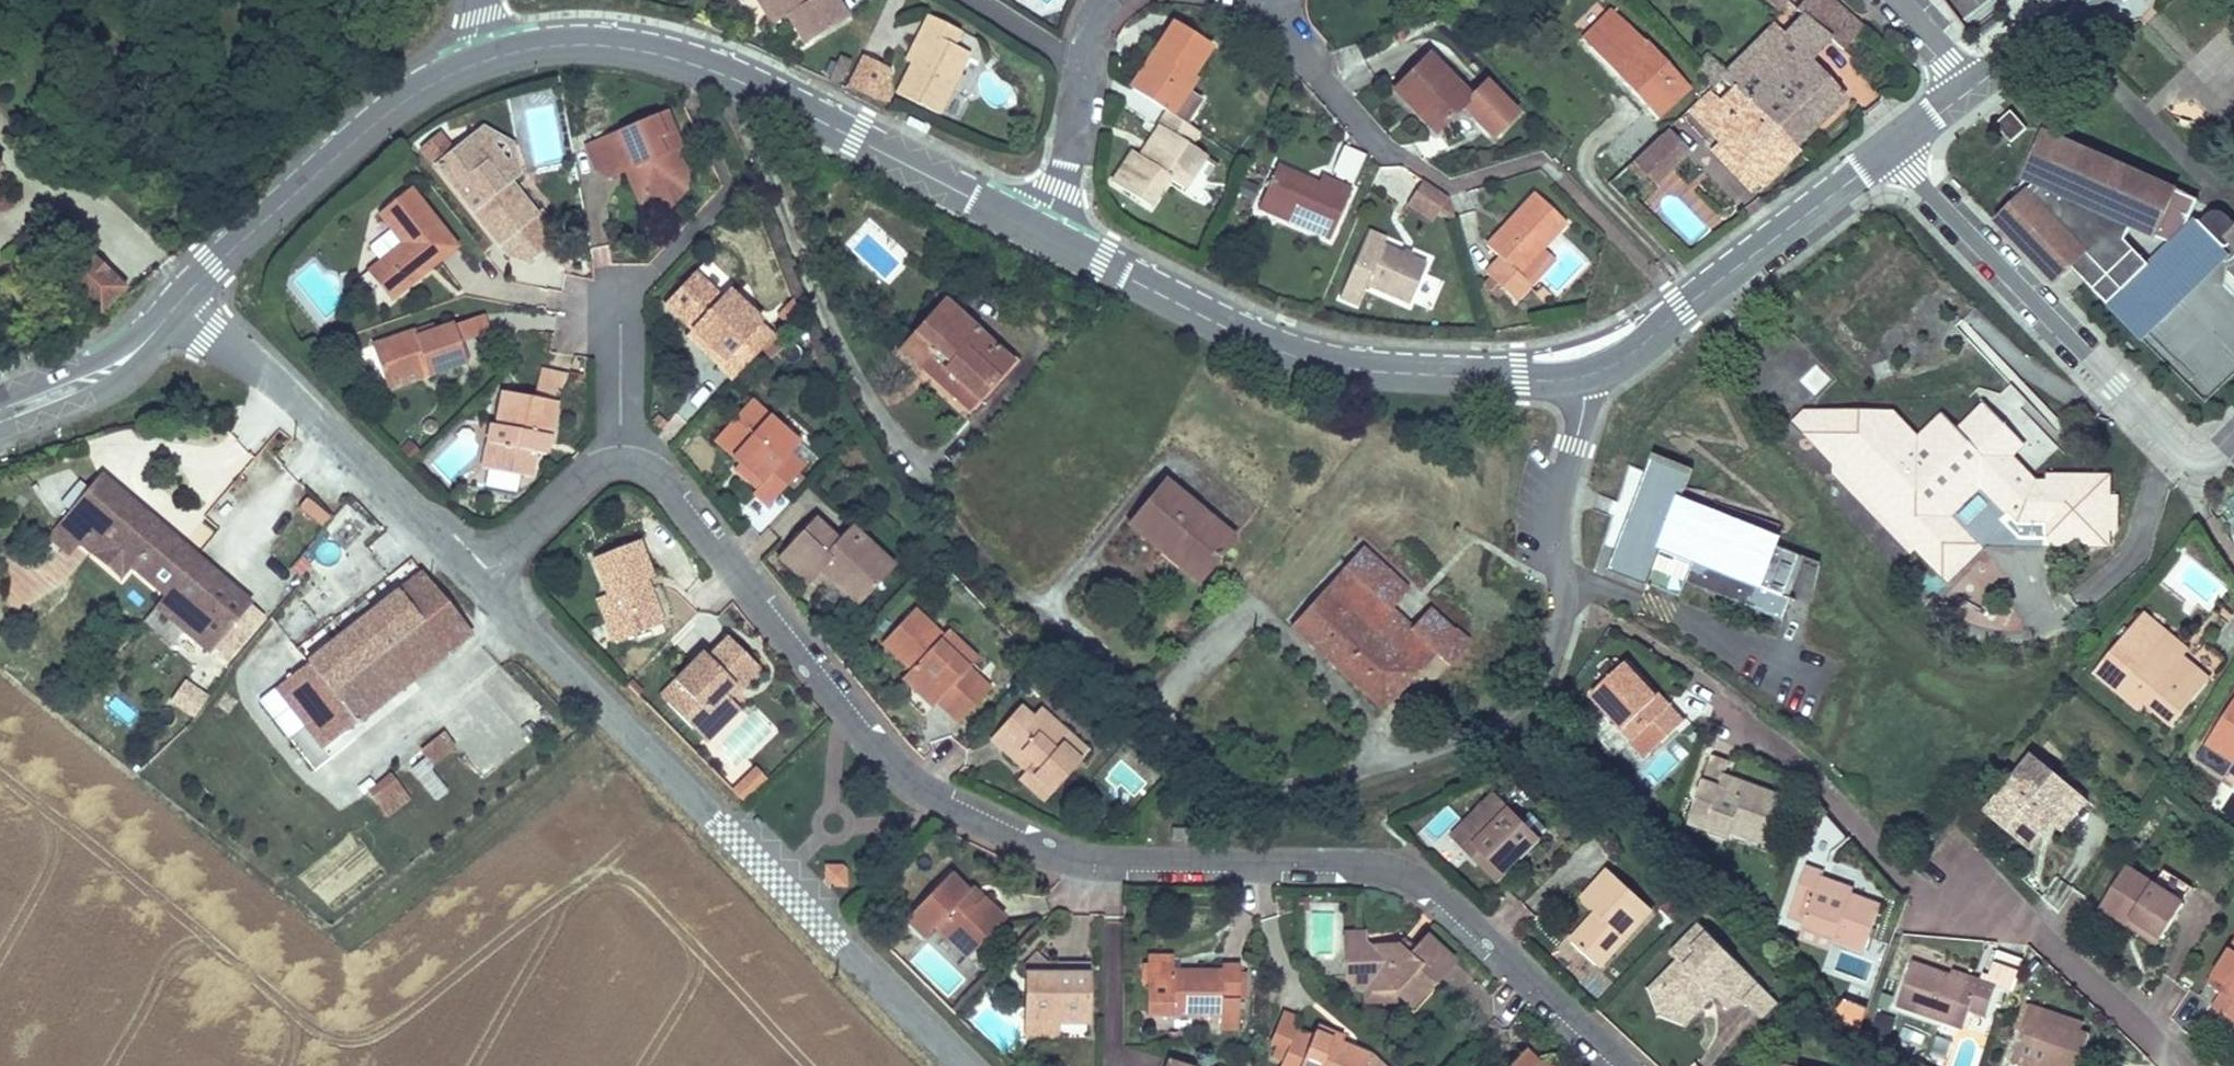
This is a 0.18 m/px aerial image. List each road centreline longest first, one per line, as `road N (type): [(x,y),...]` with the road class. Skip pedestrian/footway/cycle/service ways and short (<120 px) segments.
road 1 (residential): [(477,586),(594,467),(620,458),(646,462),(913,780),(1023,840),(1071,852),(1136,861),(1363,862),(1404,871),(1491,936),(1631,1065)]
road 2 (unclassified): [(1037,232),(1225,329),(1307,360),(1558,381),(1615,364),(1893,148)]
road 3 (residential): [(955,1065),(477,586)]
road 4 (unclassified): [(481,60),(595,44),(700,66),(1037,232)]
road 5 (residential): [(2233,441),(2200,464),(2180,455),(1893,148)]
road 6 (residential): [(477,586),(182,301)]
road 7 (unclassified): [(182,301),(404,101),(481,60)]
road 8 (residential): [(1942,905),(2012,920),(2049,943),(2182,1065)]
road 9 (unclassified): [(0,415),(113,370),(182,301)]
road 10 (residential): [(1386,156),(1265,0)]
road 11 (residential): [(1082,65),(1064,167),(1037,232)]
road 12 (unclassified): [(1968,92),(2090,0)]
road 13 (residential): [(975,0),(1082,65)]
road 14 (residential): [(1887,0),(1968,92)]

